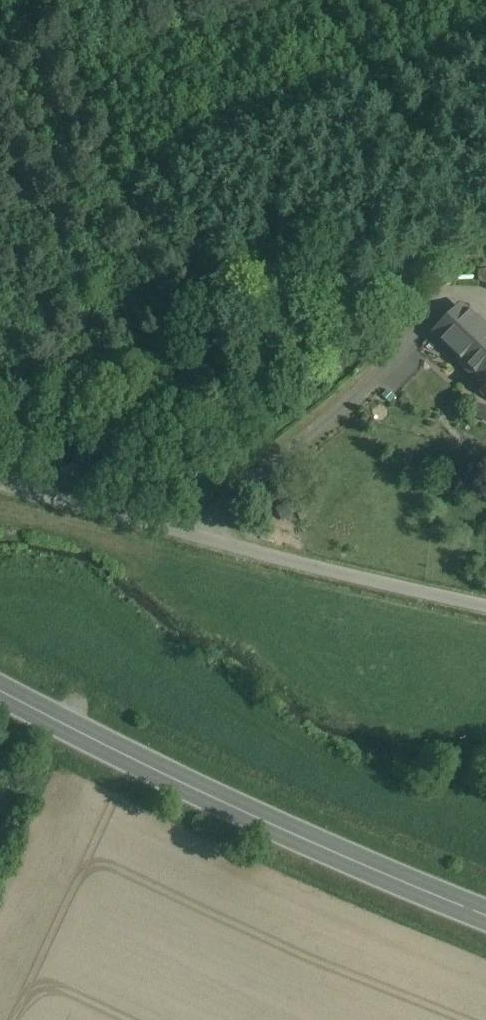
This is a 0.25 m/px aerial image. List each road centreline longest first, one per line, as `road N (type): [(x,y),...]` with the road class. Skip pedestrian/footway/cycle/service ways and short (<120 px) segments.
road 1 (secondary): [(485,916),(178,782),(0,691)]
road 2 (unclassified): [(485,606),(0,487)]

